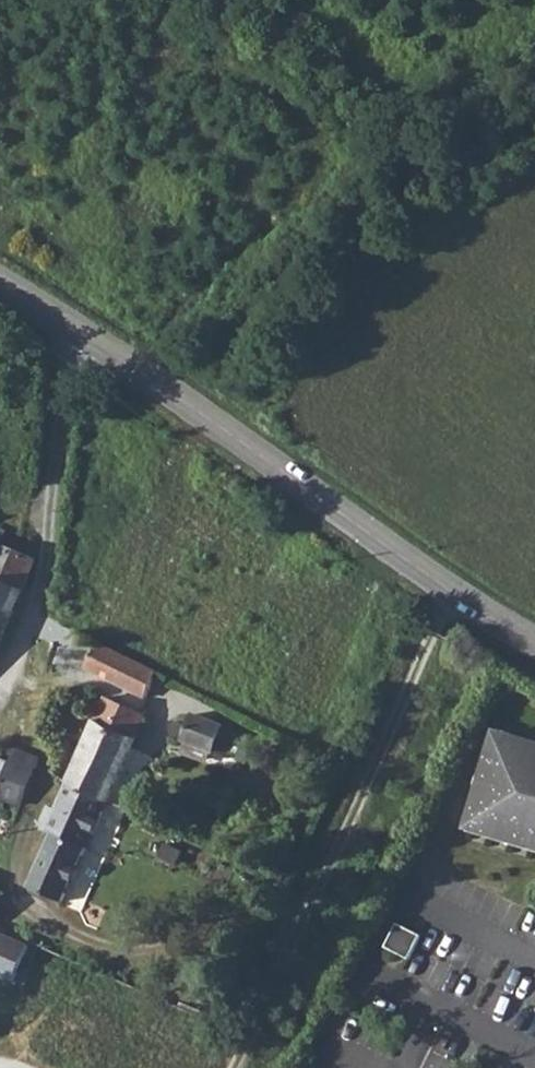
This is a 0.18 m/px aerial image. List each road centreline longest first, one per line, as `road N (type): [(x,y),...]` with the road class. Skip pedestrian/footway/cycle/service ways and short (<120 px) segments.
road 1 (secondary): [(81,336),(283,467),(447,589),(534,635)]
road 2 (unclassified): [(81,336),(68,360),(41,589),(0,699)]

